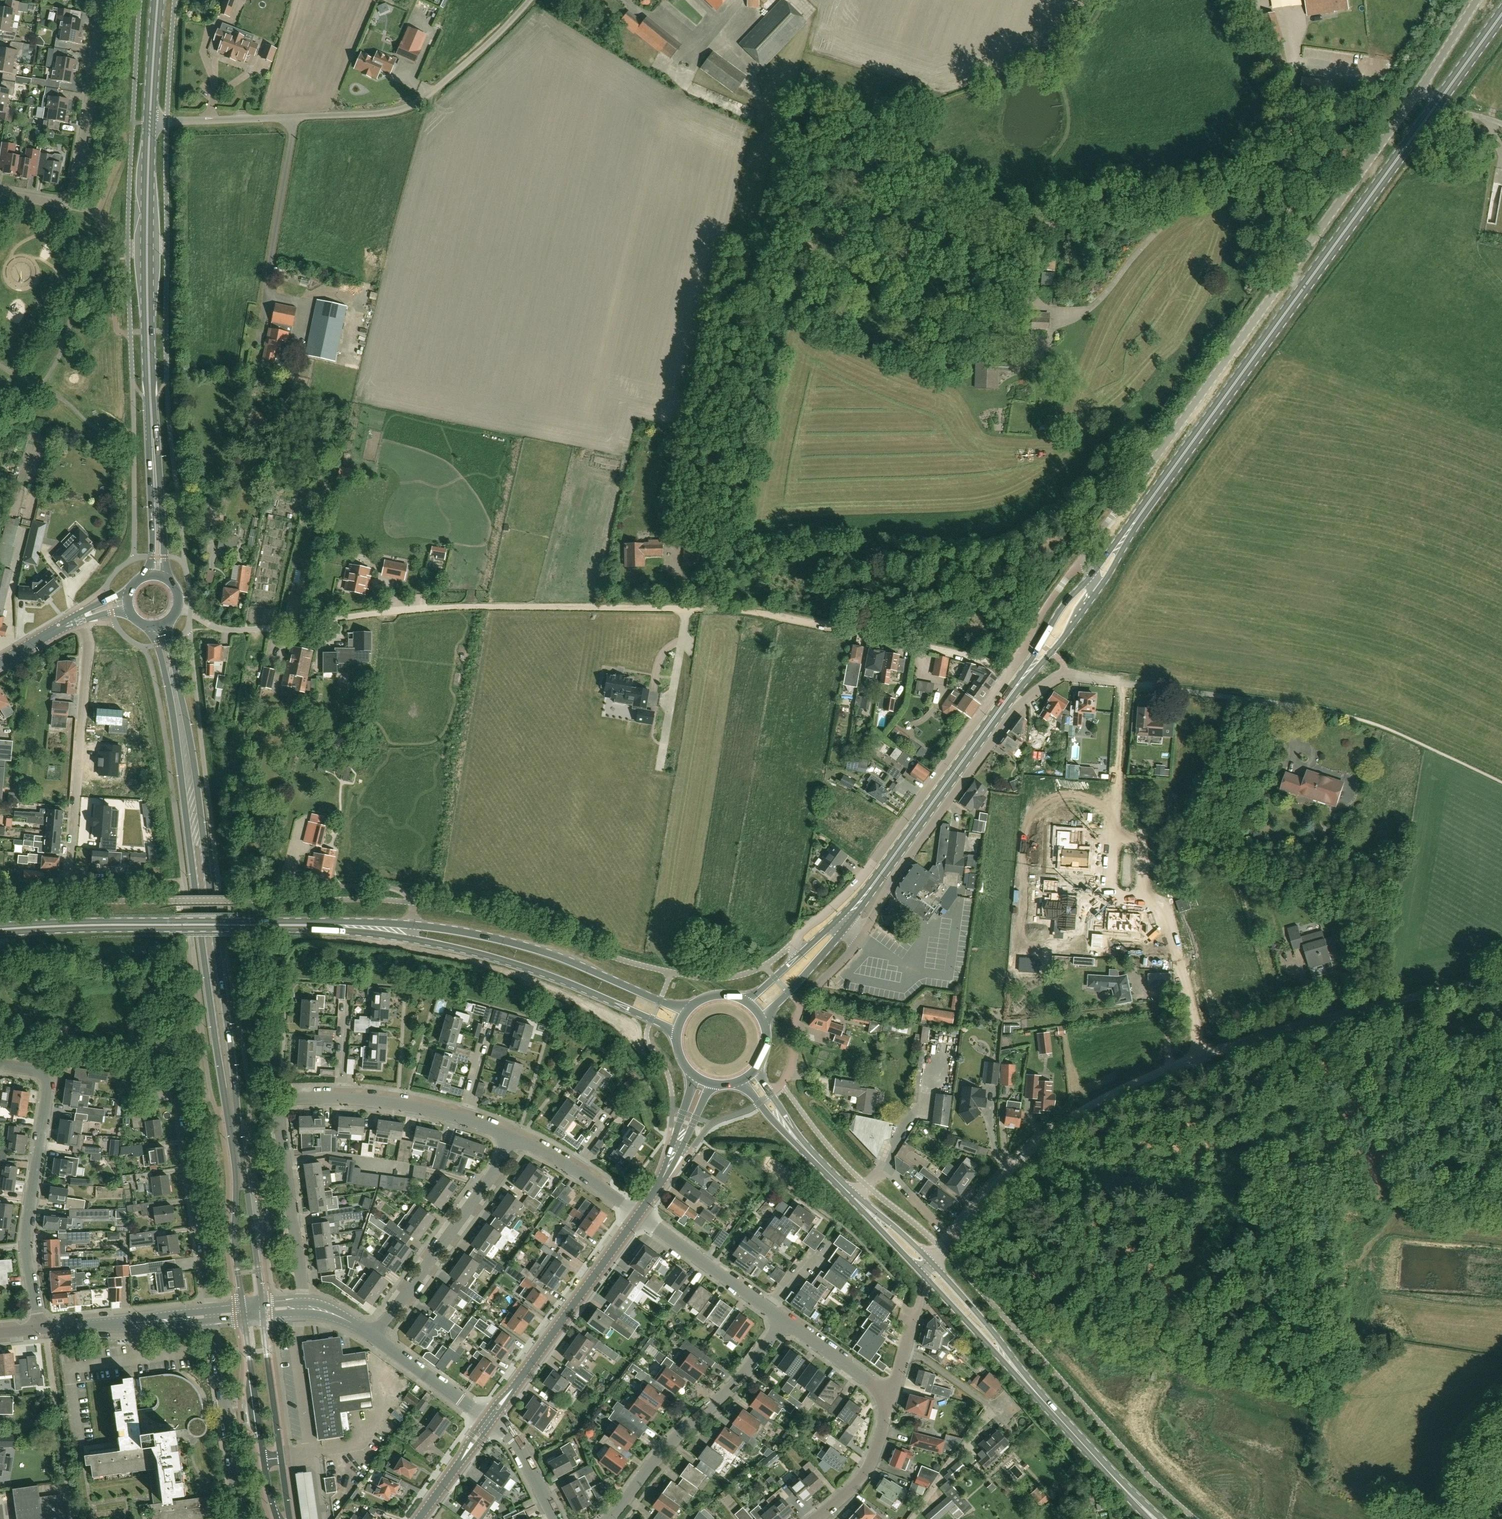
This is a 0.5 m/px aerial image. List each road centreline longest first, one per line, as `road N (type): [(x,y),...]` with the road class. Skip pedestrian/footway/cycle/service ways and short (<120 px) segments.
road 1 (secondary): [(262,1311),(200,807),(167,623)]
road 2 (secondary): [(151,627),(176,733),(235,1168),(244,1313)]
road 3 (track): [(1013,667),(738,611),(388,611)]
road 4 (unclassified): [(771,1094),(793,1061),(799,1007),(855,946),(1013,712),(1065,676)]
road 5 (primary): [(158,576),(150,123)]
road 6 (unclassified): [(150,123),(406,109),(456,77),(529,0)]
road 7 (unclassified): [(1030,636),(855,886),(801,931),(796,958)]
road 8 (primary): [(688,1010),(487,938),(413,925),(324,925)]
road 9 (primary): [(324,925),(501,960),(677,1033)]
road 10 (unclassified): [(933,1264),(1004,1175),(1052,1131),(1128,1086),(1202,1055)]
road 11 (unclassified): [(1088,551),(1291,270)]
road 12 (unclassified): [(1202,1055),(1501,976)]
road 13 (primary): [(1137,519),(1300,296)]
road 14 (residential): [(0,194),(61,203),(73,195),(102,11),(97,0)]
road 15 (primary): [(740,1080),(926,1277)]
road 16 (residential): [(70,880),(87,634),(79,618)]
road 17 (residential): [(211,1316),(182,1104),(134,1089)]
road 18 (residential): [(608,1518),(784,1321)]
road 19 (secondary): [(488,1419),(635,1213)]
road 20 (primary): [(868,892),(1015,688)]
road 21 (residential): [(375,1337),(517,1139)]
road 22 (primary): [(1300,296),(1440,104)]
road 23 (primary): [(933,1264),(829,1170),(771,1094)]
road 24 (unclassified): [(1291,270),(1419,90)]
road 25 (residential): [(26,1246),(49,1088),(40,1071),(0,1063)]
road 26 (residential): [(388,611),(229,630),(179,607)]
road 27 (residential): [(241,1518),(211,1316)]
road 28 (unclassified): [(1307,707),(1123,684)]
road 29 (primary): [(0,929),(179,925)]
road 30 (primary): [(1154,1518),(1034,1392)]
road 31 (tertiary): [(40,1329),(211,1316)]
road 32 (residential): [(1147,899),(1165,911),(1202,1055)]
road 33 (primary): [(762,1018),(840,934),(868,892)]
road 34 (primary): [(1034,1392),(933,1264)]
road 35 (residential): [(767,1308),(635,1213)]
road 36 (primary): [(926,1277),(1034,1392)]
road 37 (residential): [(1123,684),(1113,838)]
road 38 (secondary): [(244,1313),(264,1460)]
road 39 (secondary): [(281,1458),(262,1311)]
road 40 (residential): [(815,1518),(872,1461),(890,1396)]
road 41 (residential): [(284,1161),(301,1307)]
road 42 (primary): [(324,925),(179,925)]
road 43 (residential): [(488,1419),(375,1337)]
road 44 (primary): [(1091,576),(1063,606),(1015,688)]
road 45 (residential): [(890,1396),(784,1321)]
road 46 (primary): [(1015,688),(1097,590)]
road 47 (residential): [(408,1166),(329,1155),(284,1161)]
road 48 (residential): [(462,1119),(339,1099)]
road 49 (primary): [(150,123),(157,0)]
road 50 (secondary): [(416,1518),(488,1419)]
road 51 (residential): [(554,1518),(513,1441),(488,1419)]

